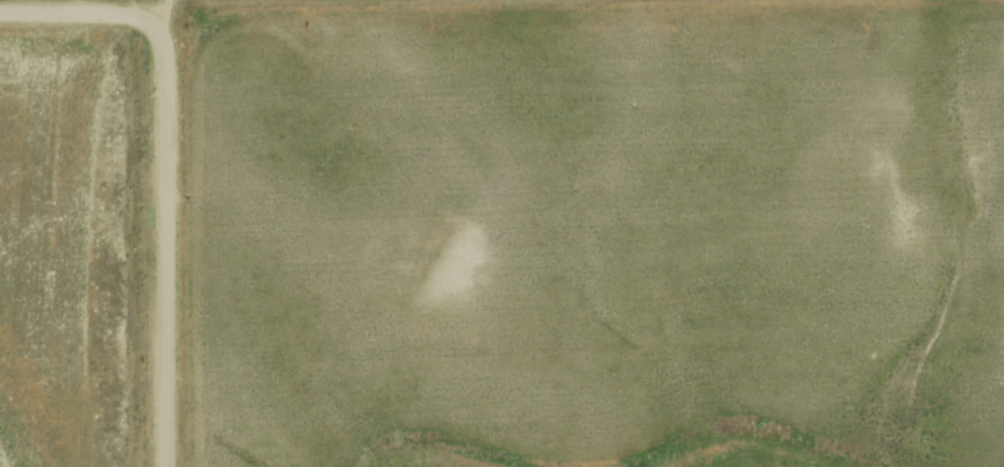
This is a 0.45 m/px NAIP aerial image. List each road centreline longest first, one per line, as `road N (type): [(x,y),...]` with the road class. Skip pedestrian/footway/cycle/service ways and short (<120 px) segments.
road 1 (residential): [(169,0),(156,23),(168,68),(164,466)]
road 2 (residential): [(156,23),(134,13),(0,12)]

